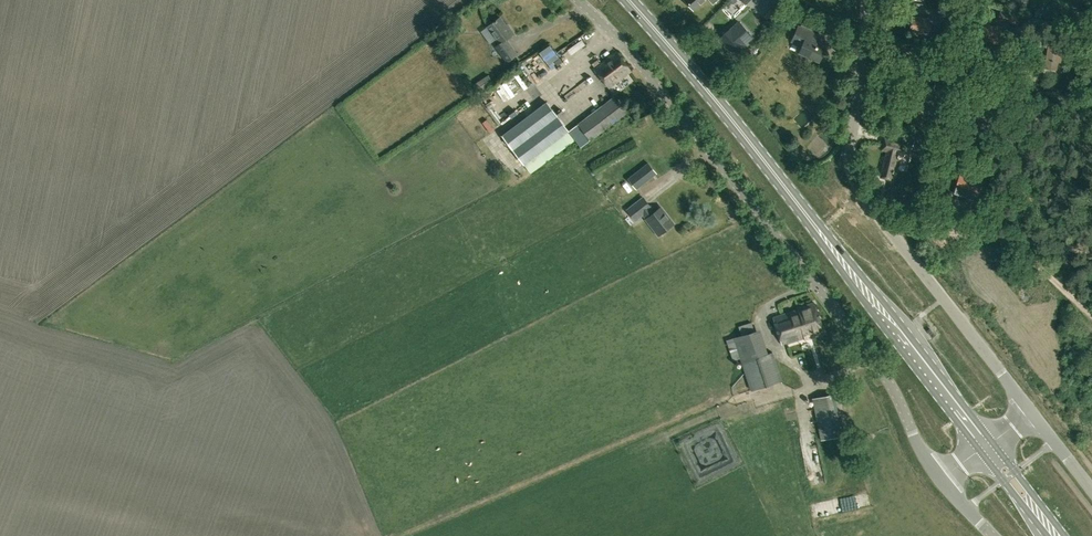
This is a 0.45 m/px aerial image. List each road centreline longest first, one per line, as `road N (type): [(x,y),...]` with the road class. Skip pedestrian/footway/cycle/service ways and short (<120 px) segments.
road 1 (unclassified): [(941,482),(878,364),(632,55),(577,0)]
road 2 (unclassified): [(1032,414),(856,187),(850,158),(867,0)]
road 3 (primary): [(992,443),(791,196)]
road 4 (primary): [(791,196),(980,452)]
road 5 (primary): [(791,196),(629,0)]
road 6 (track): [(1091,312),(1005,241),(926,223),(888,231)]

